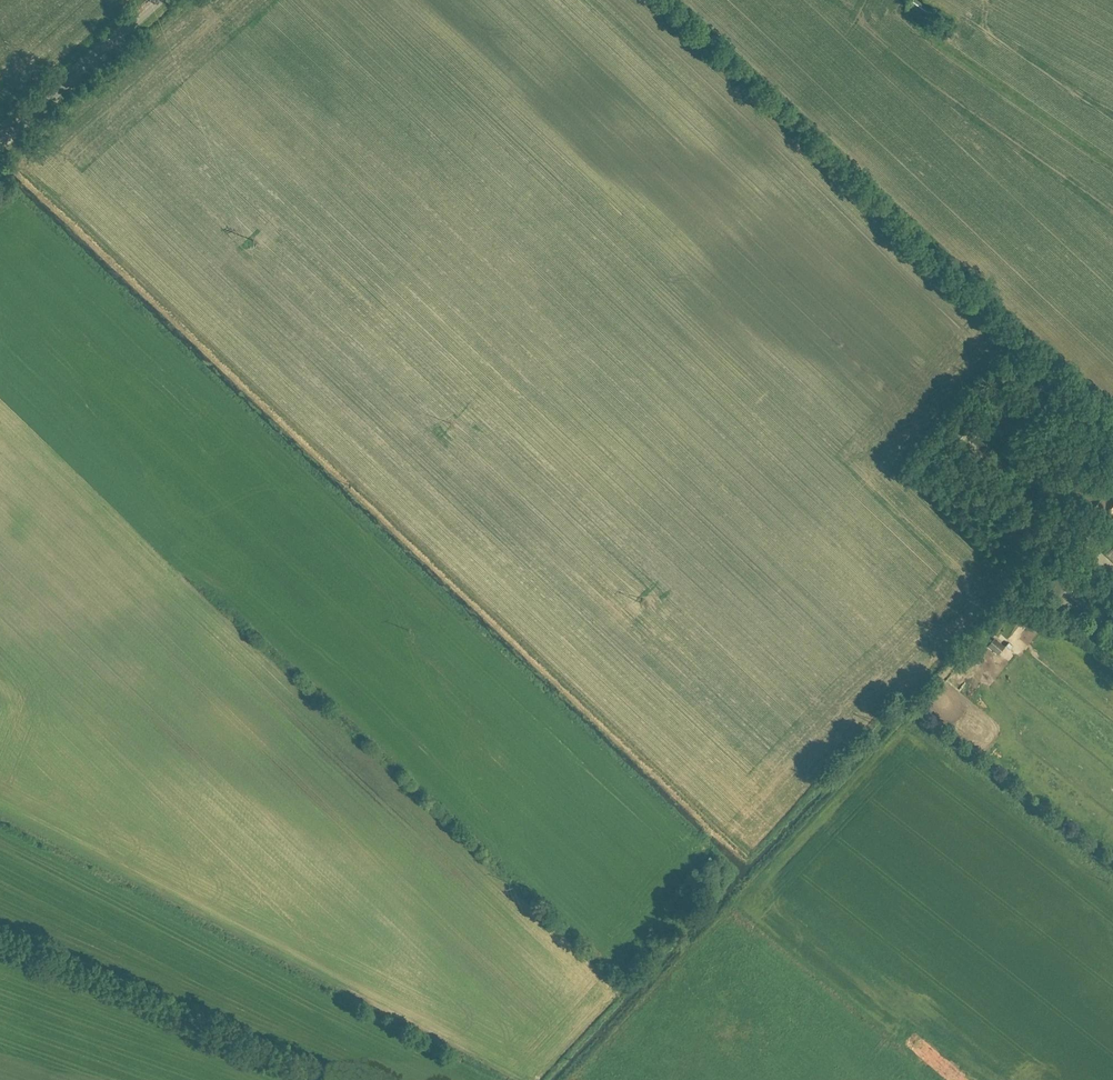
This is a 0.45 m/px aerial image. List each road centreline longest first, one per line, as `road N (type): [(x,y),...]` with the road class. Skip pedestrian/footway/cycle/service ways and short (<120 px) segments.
road 1 (residential): [(0,145),(161,0)]

